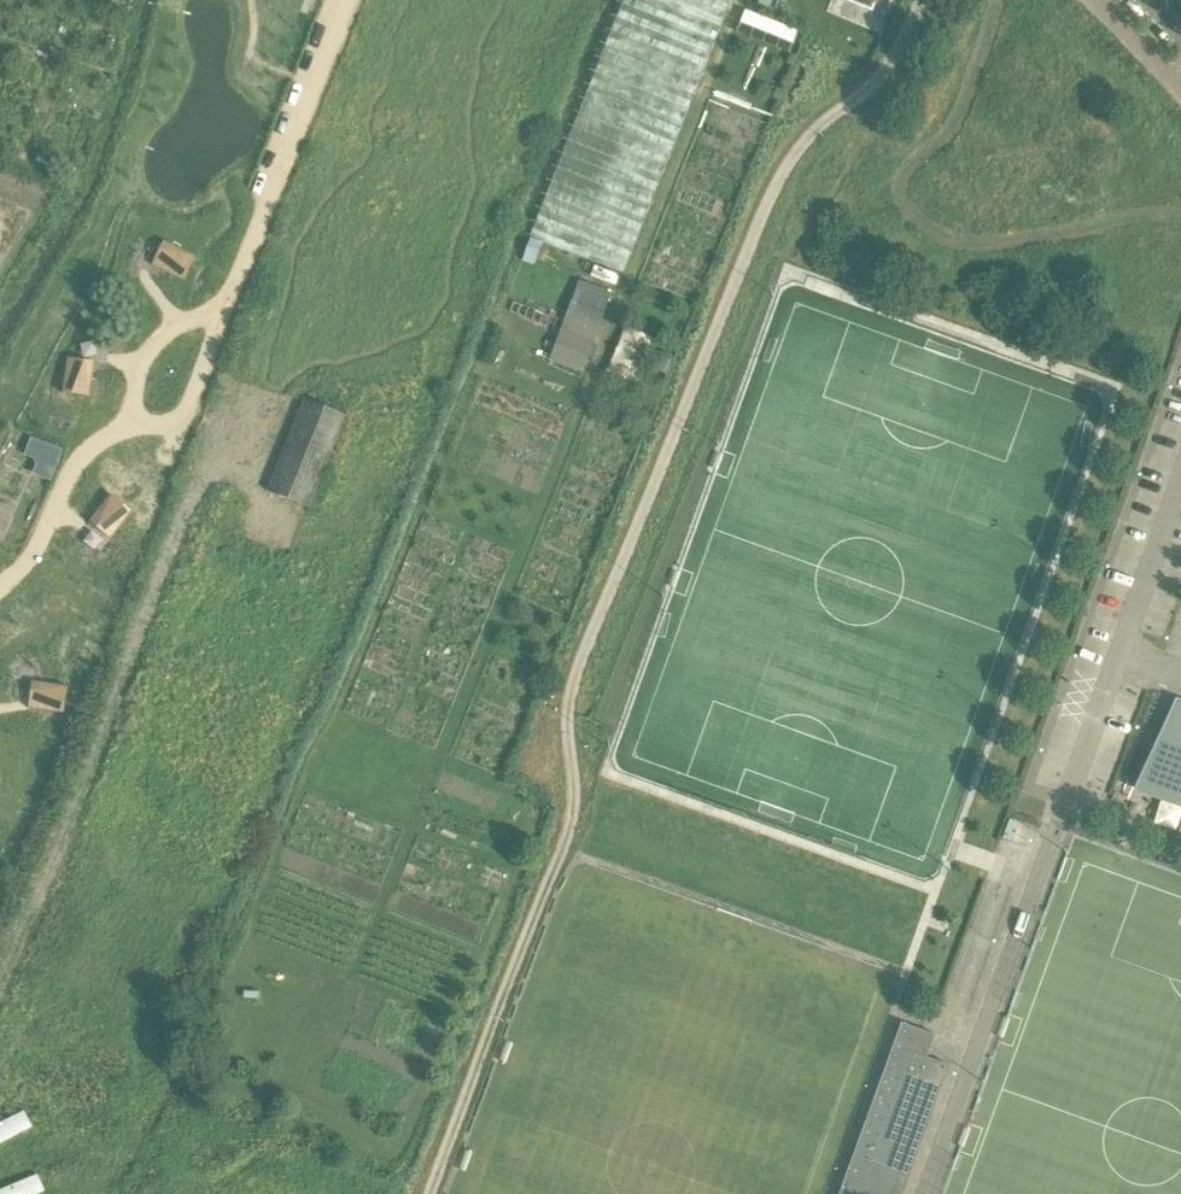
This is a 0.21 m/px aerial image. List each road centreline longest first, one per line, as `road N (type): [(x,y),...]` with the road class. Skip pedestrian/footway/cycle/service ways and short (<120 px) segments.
road 1 (track): [(357,968),(706,89)]
road 2 (track): [(0,933),(171,496),(153,480),(180,420)]

